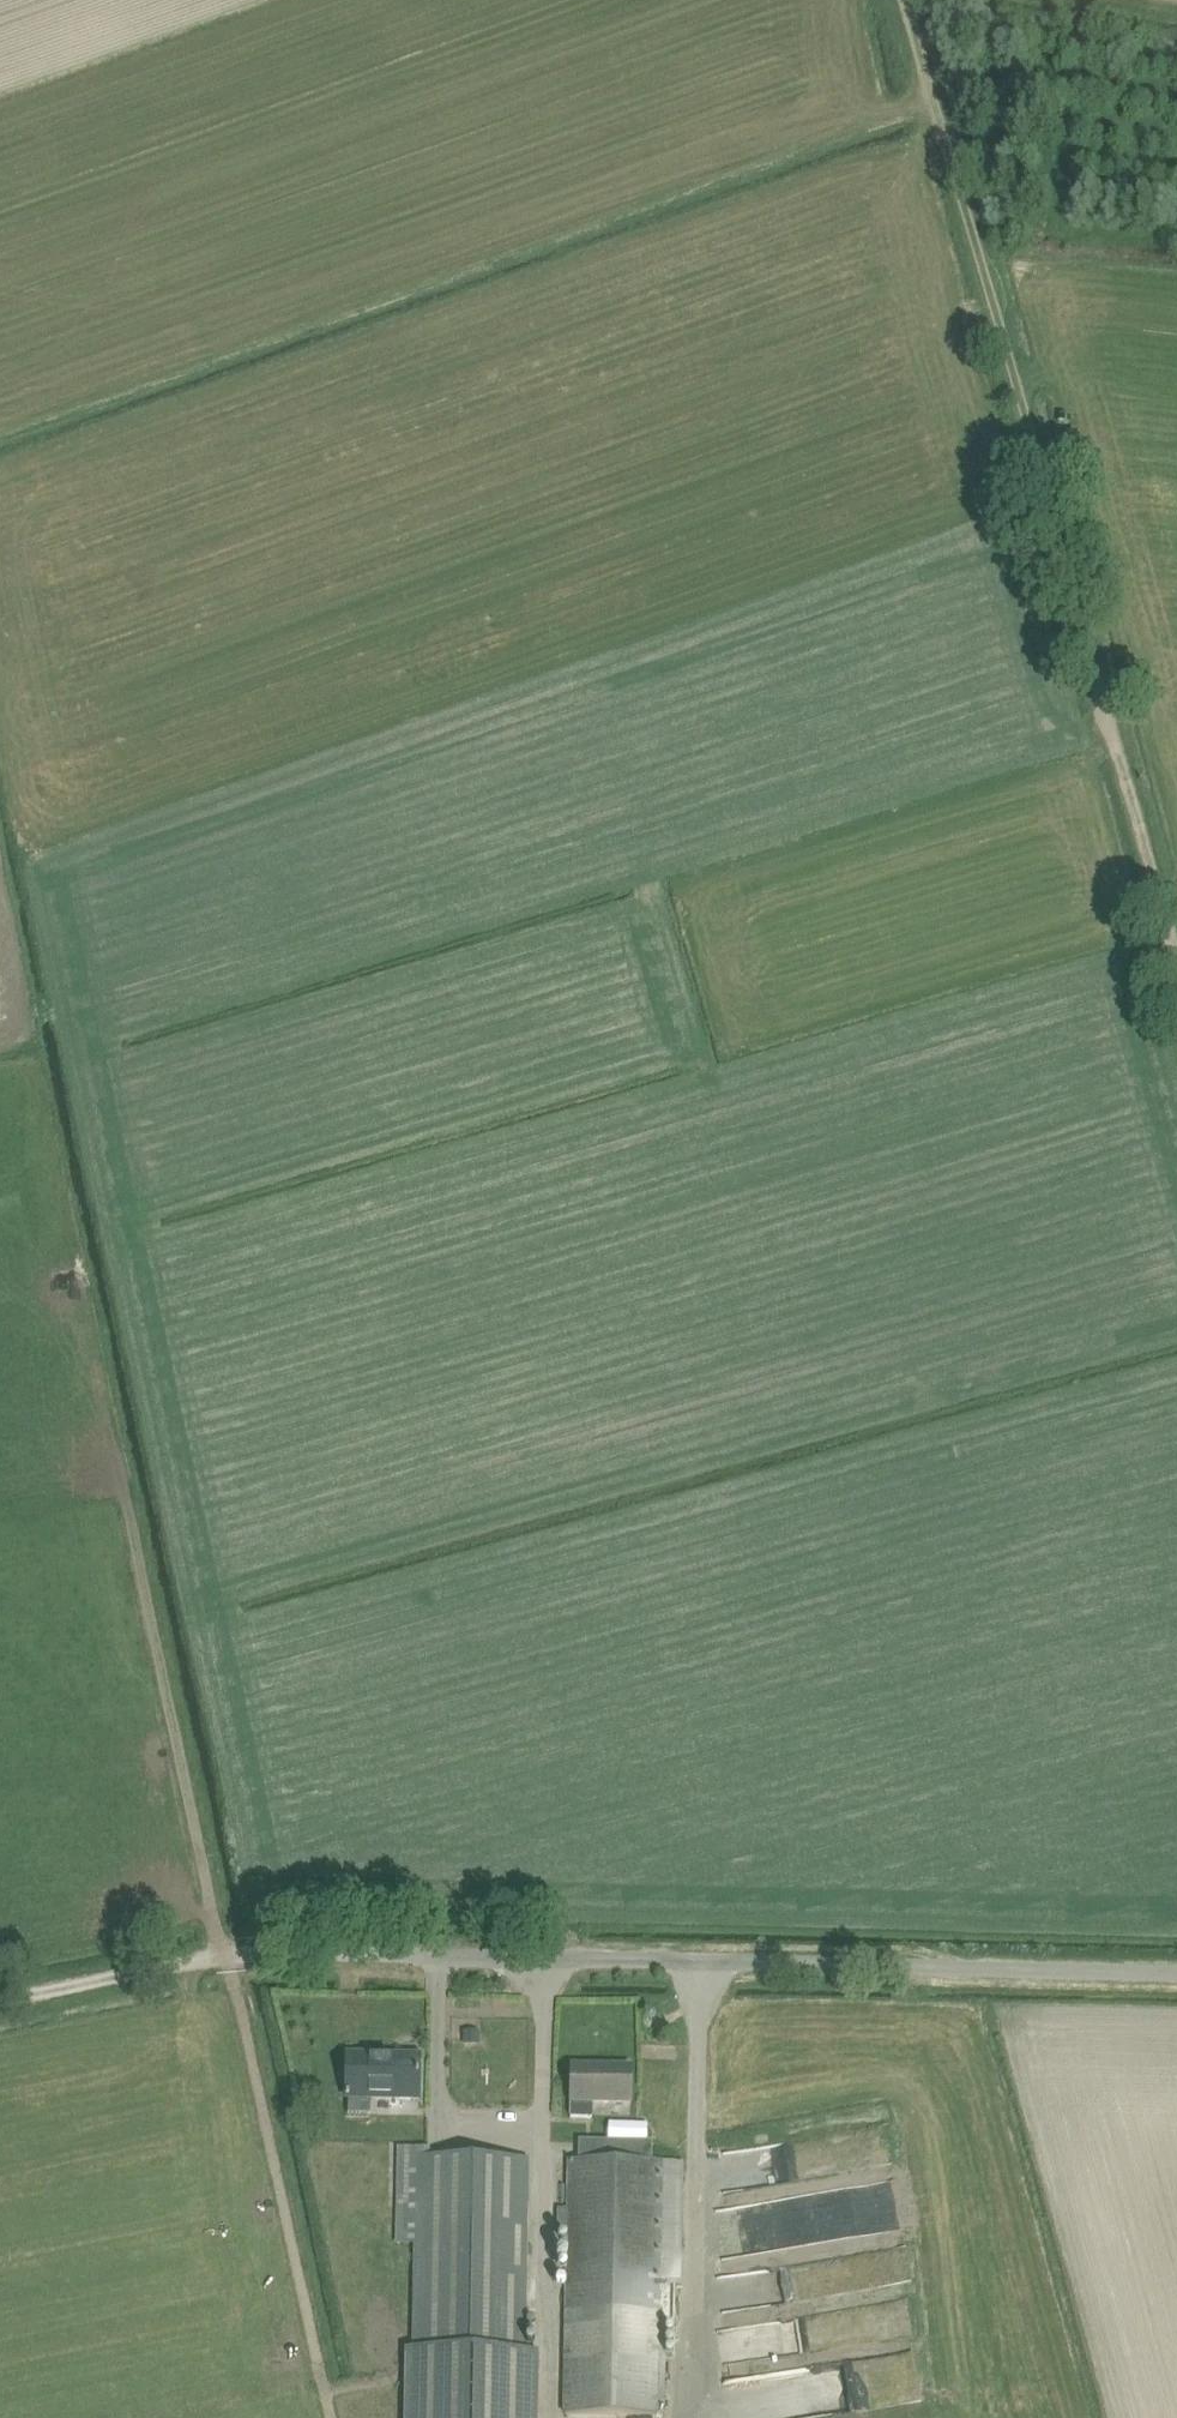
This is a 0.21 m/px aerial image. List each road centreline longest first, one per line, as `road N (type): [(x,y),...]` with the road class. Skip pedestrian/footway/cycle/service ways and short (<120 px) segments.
road 1 (track): [(1176,973),(910,0)]
road 2 (unclassified): [(1176,1962),(219,1953)]
road 3 (track): [(0,1997),(219,1953),(328,2417)]

